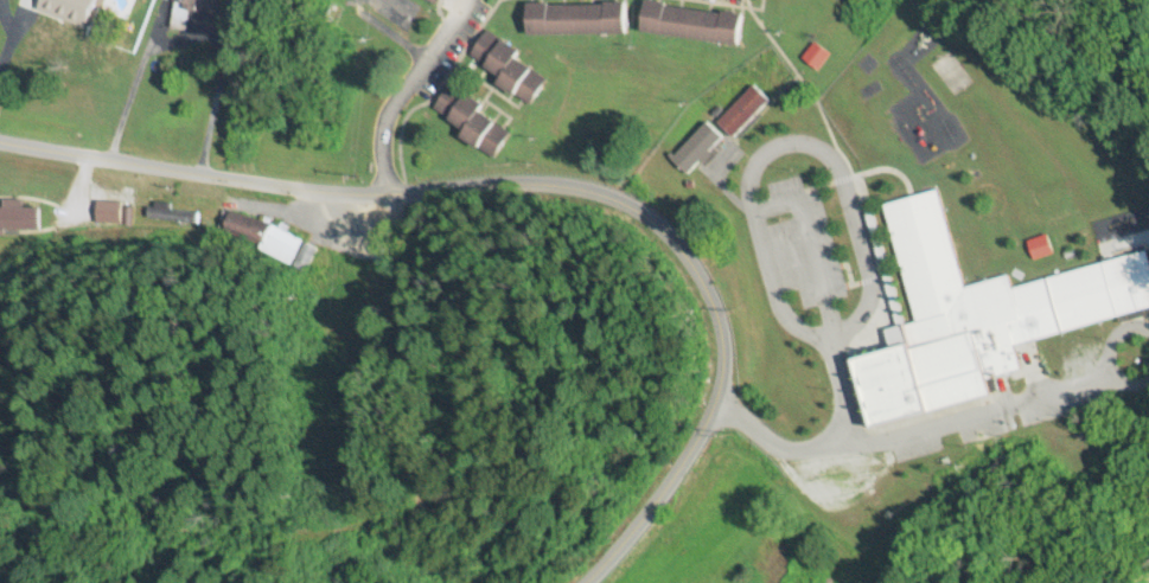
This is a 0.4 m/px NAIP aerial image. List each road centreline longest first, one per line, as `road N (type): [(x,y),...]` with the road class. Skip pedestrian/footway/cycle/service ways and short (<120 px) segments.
road 1 (secondary): [(585,582),(665,488),(721,385),(717,320),(704,290),(639,211),(541,185),(333,193),(0,143)]
road 2 (residential): [(913,441),(853,230),(830,200),(794,197),(777,213),(771,237),(822,415),(886,481)]
road 3 (residential): [(715,401),(821,506),(845,514),(867,502),(923,433),(1100,371),(1148,364)]

